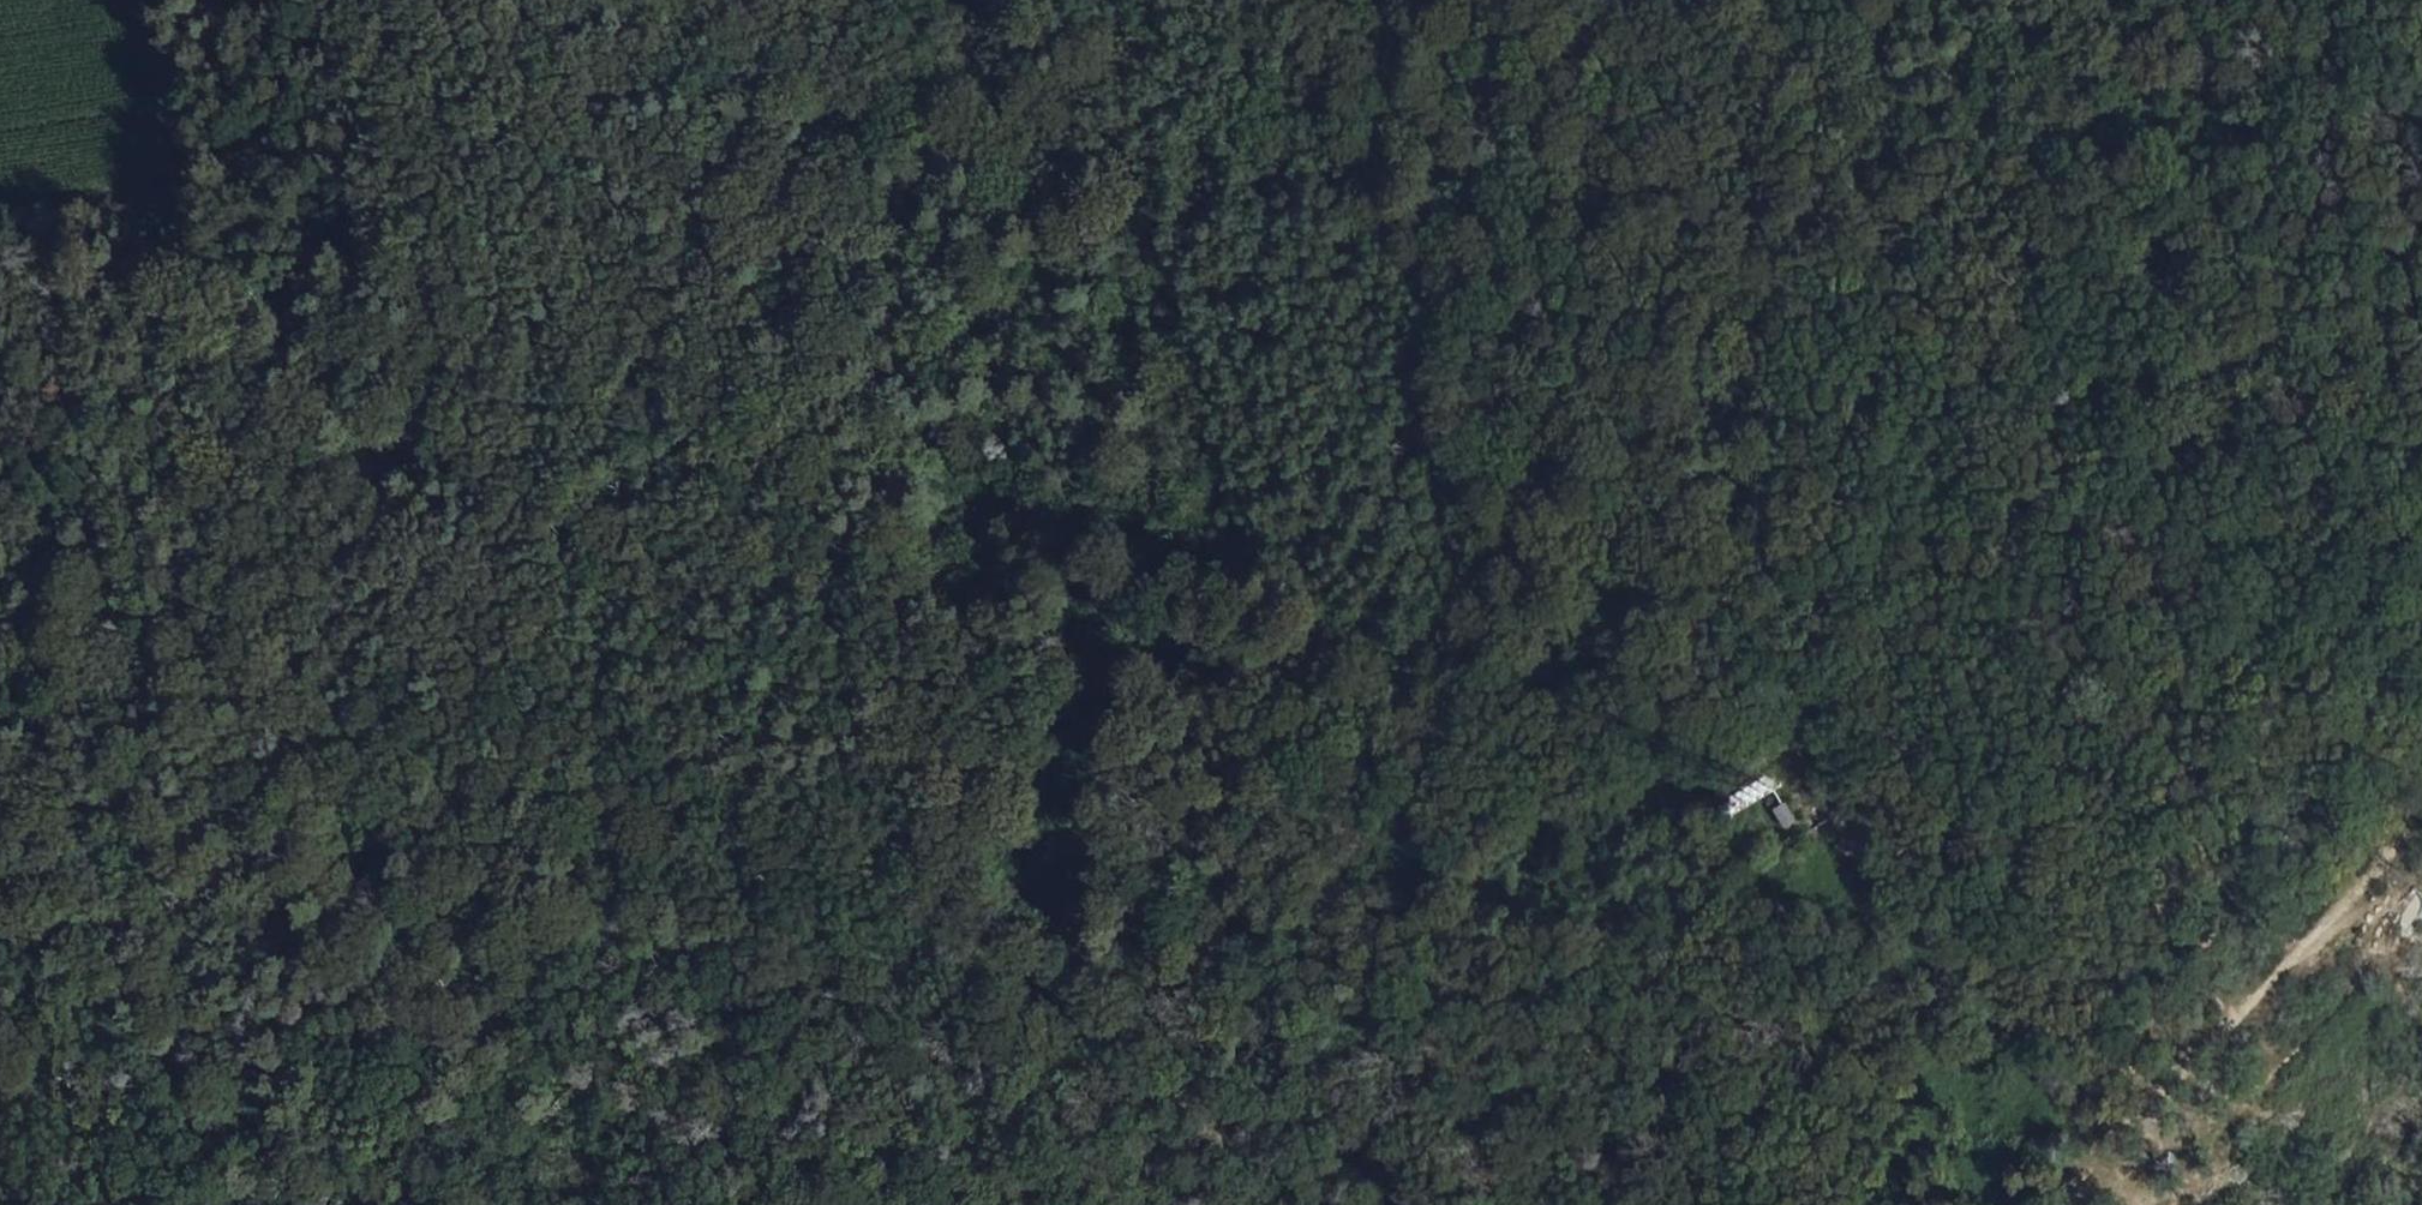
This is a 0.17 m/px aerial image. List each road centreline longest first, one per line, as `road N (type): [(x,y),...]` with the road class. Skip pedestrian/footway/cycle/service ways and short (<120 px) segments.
road 1 (track): [(2421,802),(2369,879),(2105,1144),(2059,1204)]
road 2 (track): [(1831,827),(1966,935),(2049,1044),(2105,1144)]
road 3 (track): [(2256,0),(2271,84),(2385,252),(2421,327)]

